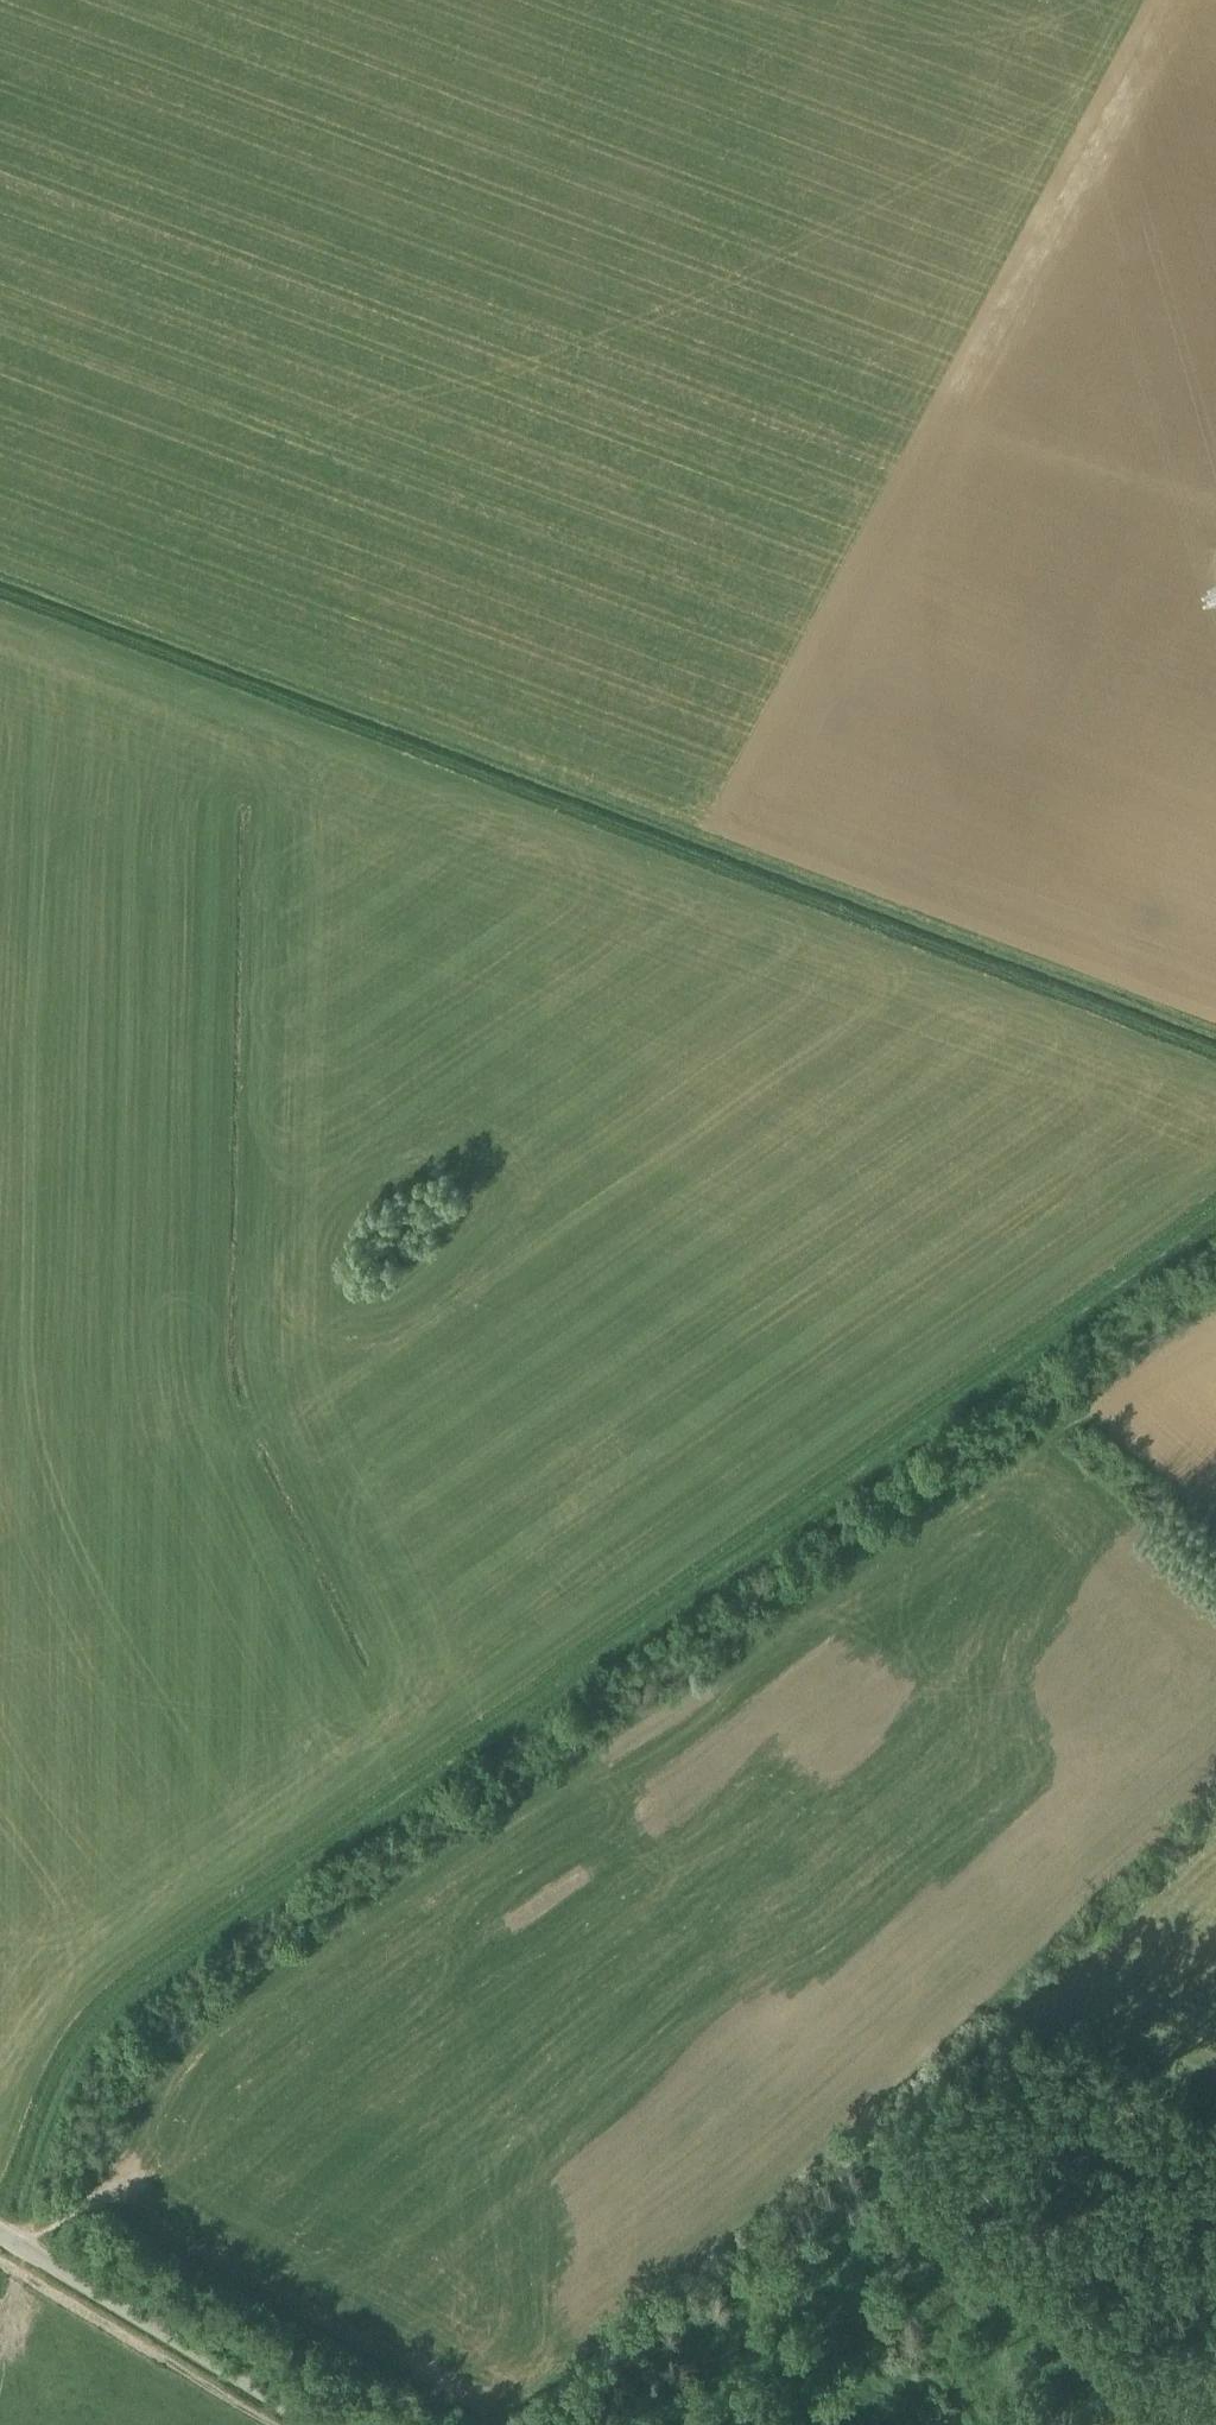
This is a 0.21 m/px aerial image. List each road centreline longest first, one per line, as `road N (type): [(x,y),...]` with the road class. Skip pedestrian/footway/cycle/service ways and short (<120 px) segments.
road 1 (unclassified): [(326,2424),(0,2235)]

